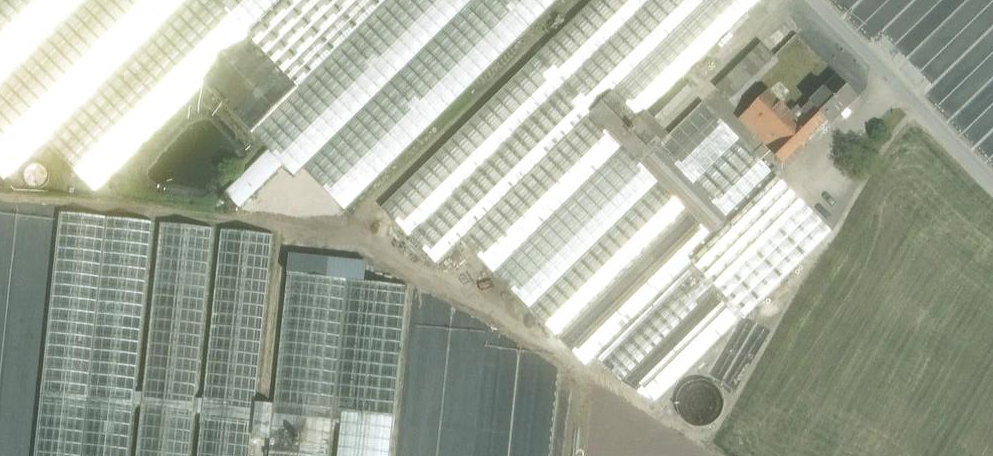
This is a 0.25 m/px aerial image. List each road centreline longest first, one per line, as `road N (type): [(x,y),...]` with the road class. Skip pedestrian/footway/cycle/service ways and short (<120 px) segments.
road 1 (unclassified): [(816,0),(992,179)]

